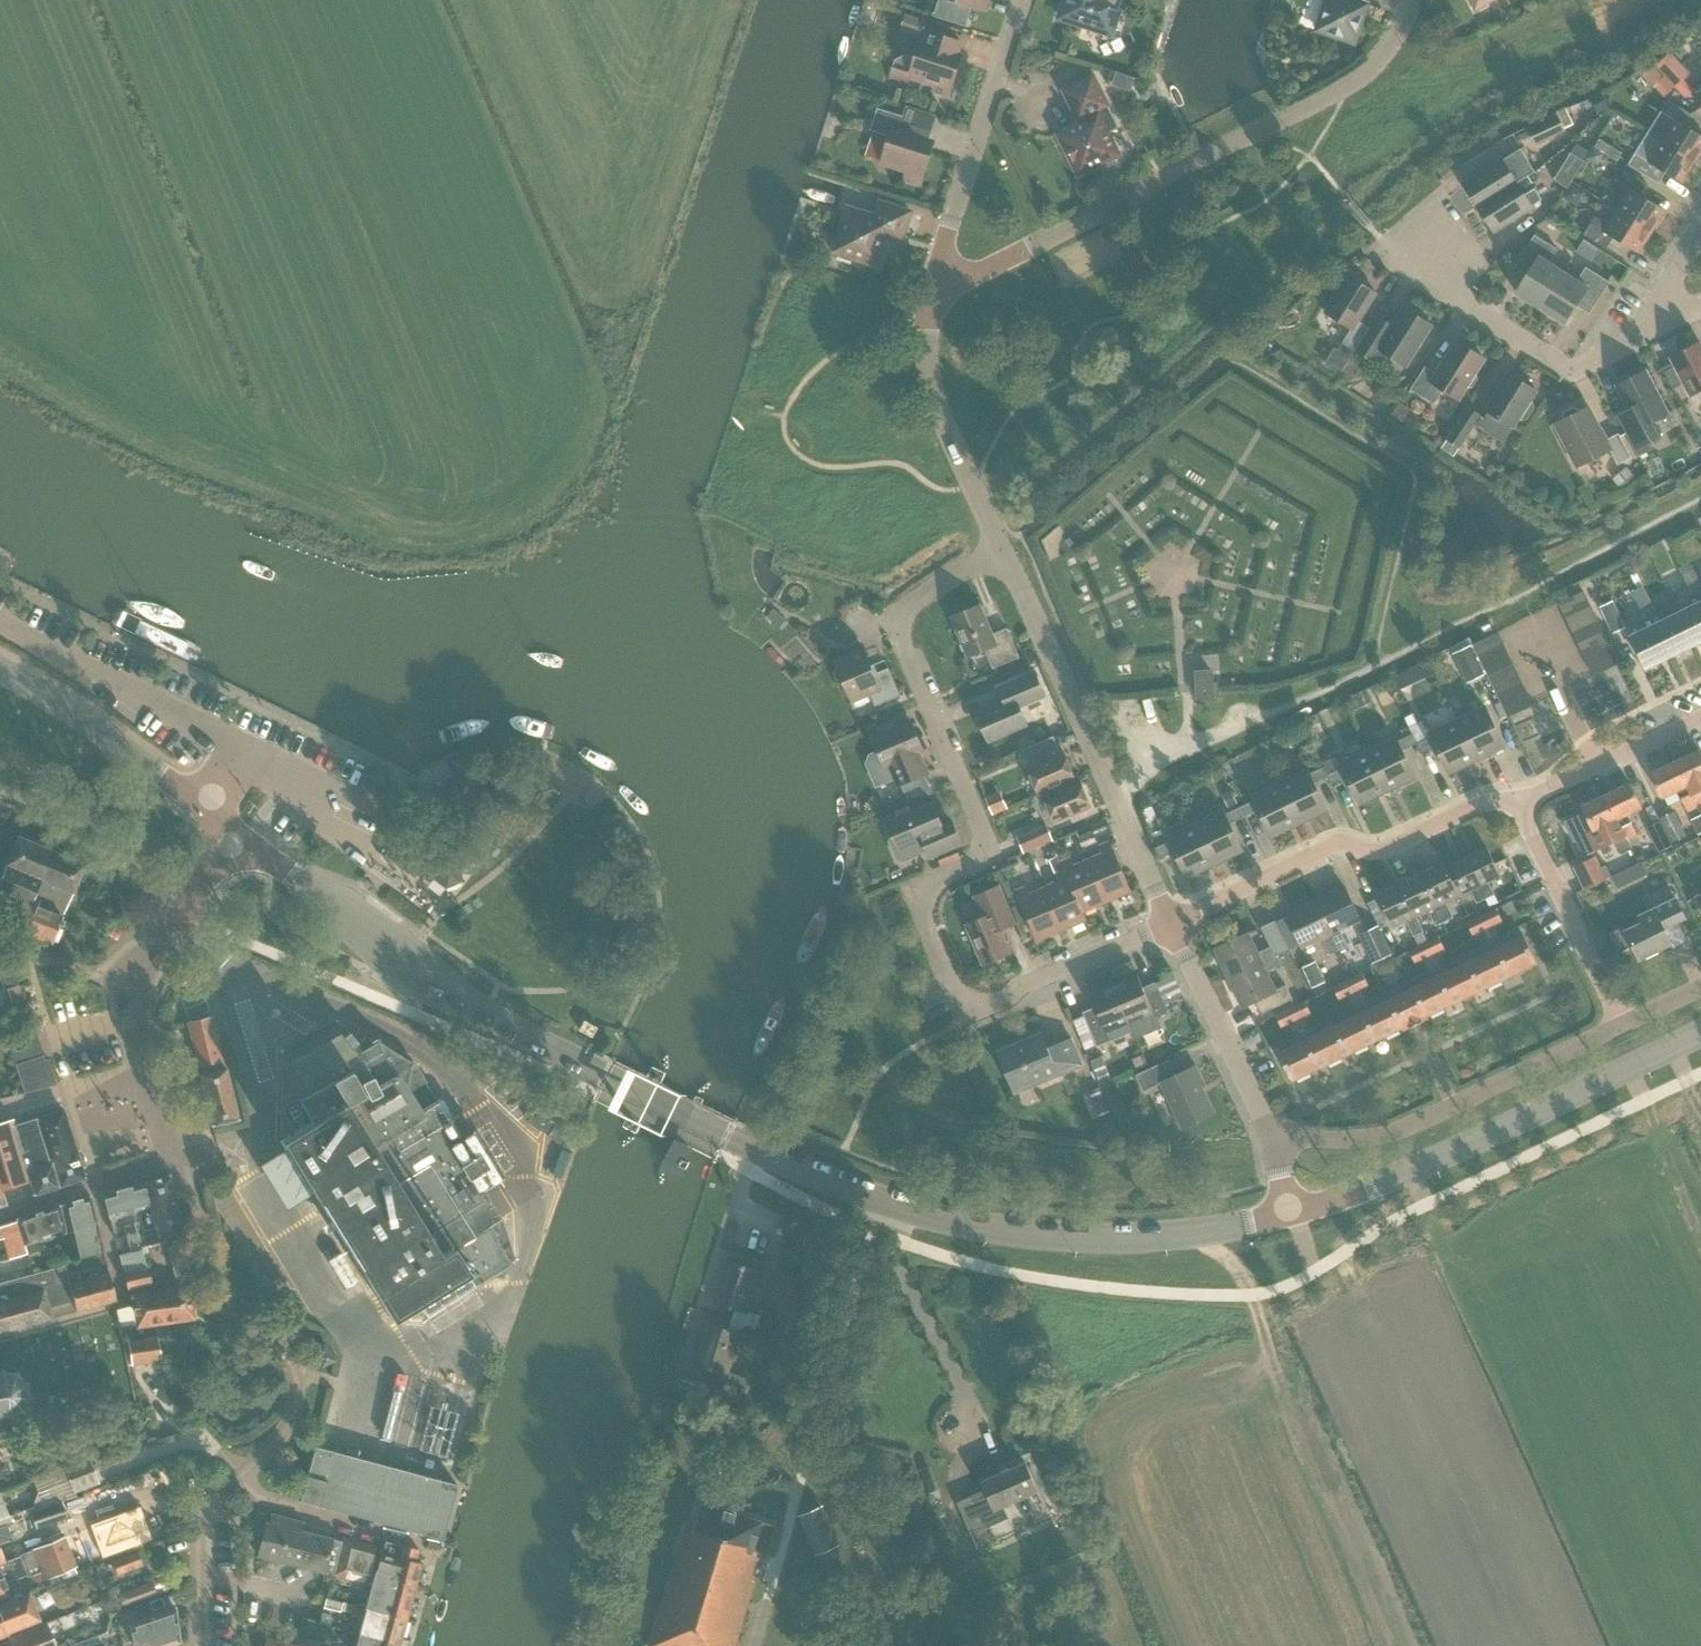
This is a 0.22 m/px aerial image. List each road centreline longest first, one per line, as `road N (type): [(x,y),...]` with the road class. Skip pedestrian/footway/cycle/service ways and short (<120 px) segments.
road 1 (tertiary): [(1291,1212),(1219,1228),(1087,1237),(957,1220),(849,1187),(527,1035),(239,835)]
road 2 (residential): [(1170,923),(962,1011),(917,896),(986,857),(903,651),(904,611),(998,548)]
road 3 (residential): [(934,296),(1354,84),(1396,39),(1409,0)]
road 4 (tertiary): [(1291,1212),(1378,1183),(1700,1033)]
road 5 (residential): [(227,1486),(285,1430),(296,1386),(276,1345),(239,1323),(222,1297),(184,1158),(170,1162)]
road 6 (residential): [(1170,923),(1335,845),(1374,851),(1481,802),(1517,799)]
road 7 (residential): [(1274,1143),(1394,1132),(1623,1025)]
road 8 (unclassified): [(170,1162),(126,1006),(129,988),(239,835)]
road 9 (residential): [(403,1645),(430,1541),(227,1486)]
road 10 (residential): [(934,296),(1027,0)]
road 11 (tertiary): [(239,835),(0,668)]
road 12 (residential): [(1661,326),(1580,365),(1562,364),(1457,298),(1433,250)]
road 13 (residential): [(1118,807),(998,548)]
road 14 (residential): [(998,548),(930,378),(934,296)]
road 15 (residential): [(1517,799),(1623,1025)]
road 16 (residential): [(1274,1143),(1170,923)]
road 17 (residential): [(1594,764),(1511,599)]
road 18 (unclassified): [(0,1214),(170,1162)]
road 19 (residential): [(205,1645),(206,1512),(227,1486)]
road 20 (unclassified): [(1170,923),(1118,807)]

